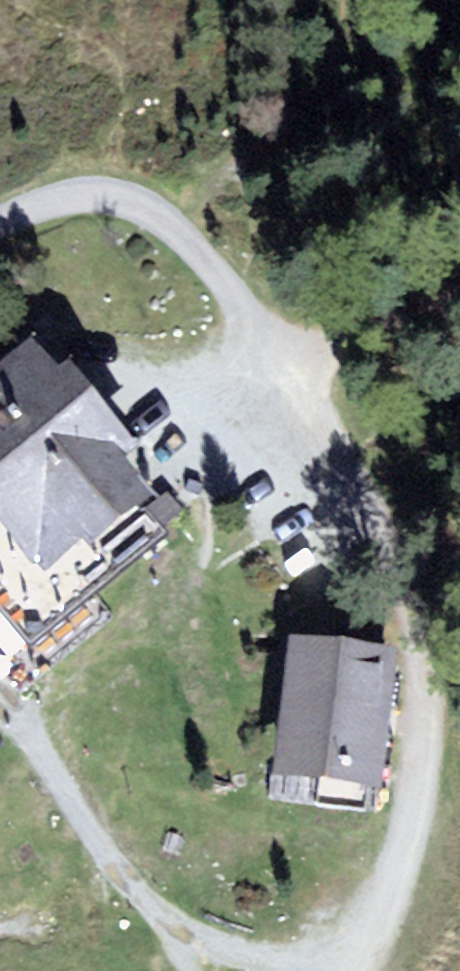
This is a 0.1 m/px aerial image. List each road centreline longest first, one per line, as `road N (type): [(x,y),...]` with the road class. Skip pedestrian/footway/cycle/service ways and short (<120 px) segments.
road 1 (track): [(359,970),(388,912),(411,822),(428,676),(422,618),(310,376)]
road 2 (track): [(310,376),(182,226),(151,206),(74,197),(0,226)]
road 3 (track): [(191,970),(165,921),(102,853),(0,703)]
road 4 (track): [(459,298),(310,376)]
road 5 (track): [(313,970),(231,951),(165,921)]

